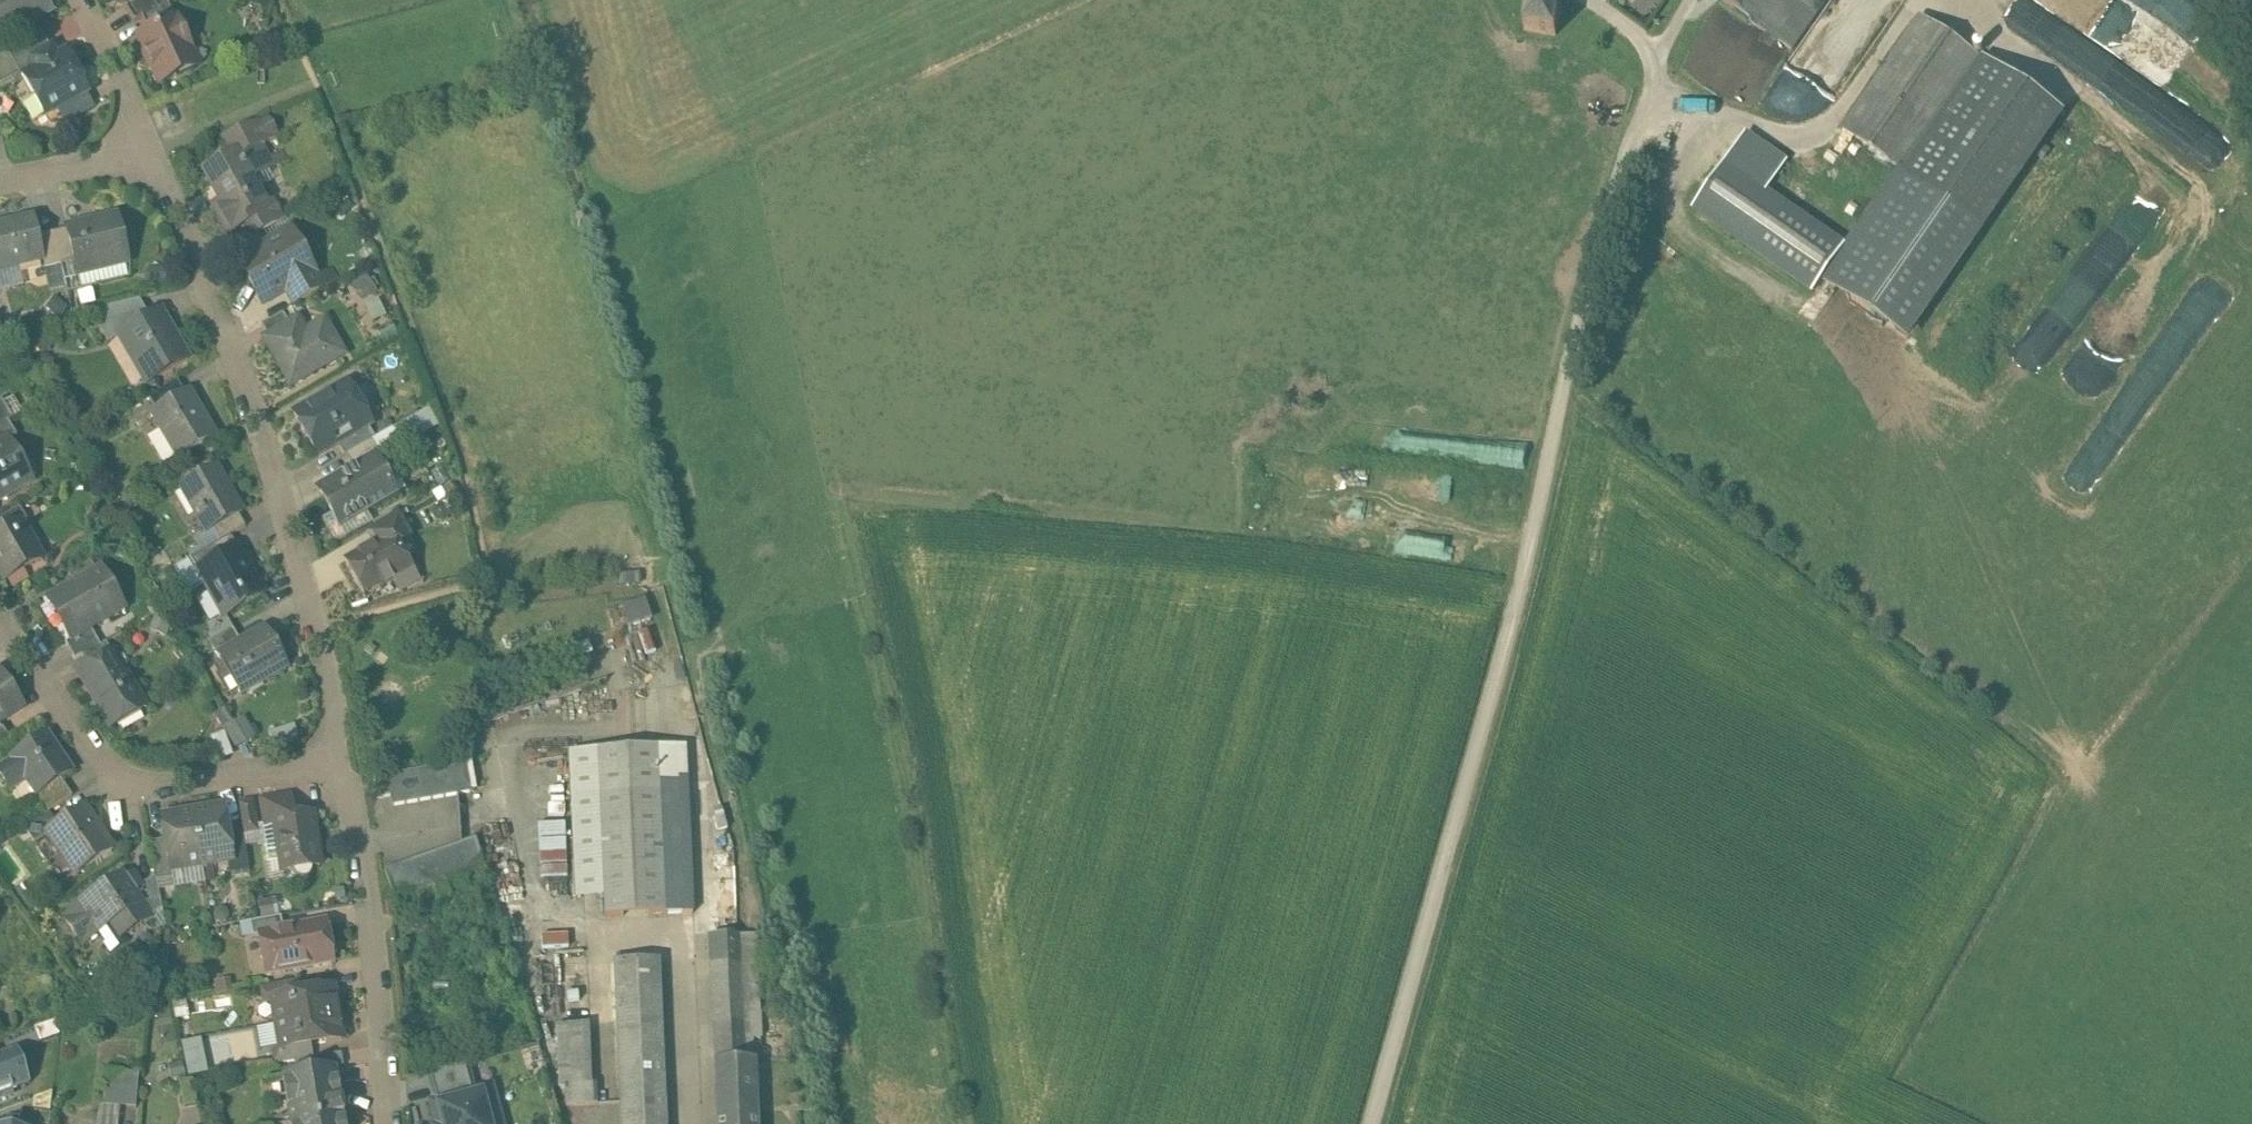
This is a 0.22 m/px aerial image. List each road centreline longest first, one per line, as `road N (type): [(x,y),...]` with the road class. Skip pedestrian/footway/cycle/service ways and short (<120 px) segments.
road 1 (residential): [(149,151),(236,338),(317,628),(340,754)]
road 2 (residential): [(340,754),(160,786),(126,782),(0,623)]
road 3 (residential): [(340,754),(371,904),(390,1123)]
road 4 (residential): [(76,0),(149,151)]
road 5 (residential): [(149,151),(0,180)]

